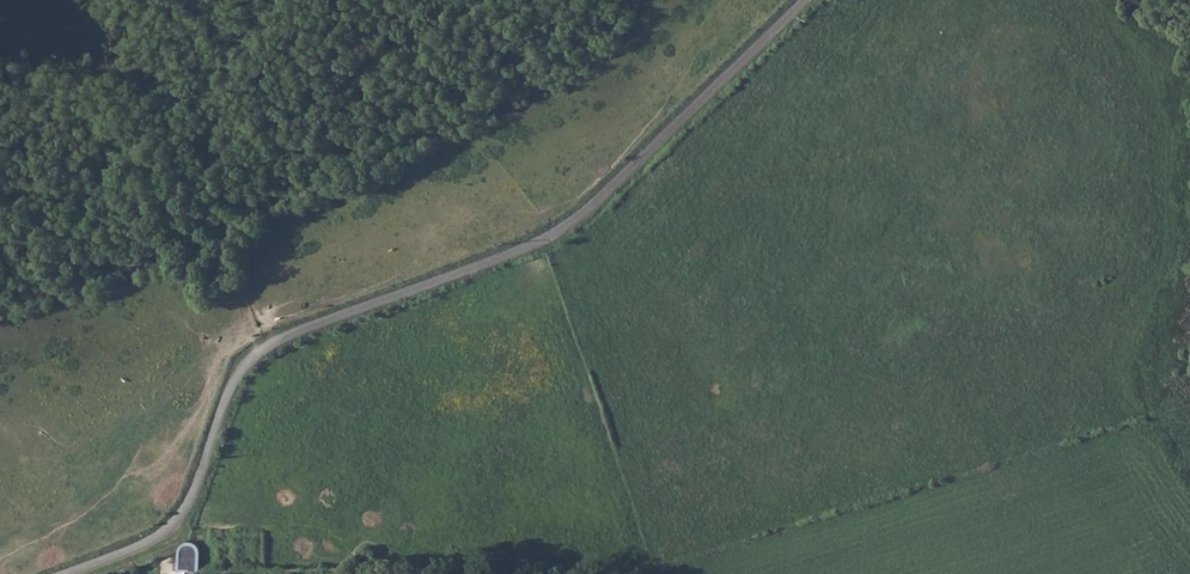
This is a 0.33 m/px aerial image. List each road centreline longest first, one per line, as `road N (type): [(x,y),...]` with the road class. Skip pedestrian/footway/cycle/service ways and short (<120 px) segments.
road 1 (unclassified): [(77,573),(159,543),(182,518),(239,381),(262,350),(553,240),(810,0)]

